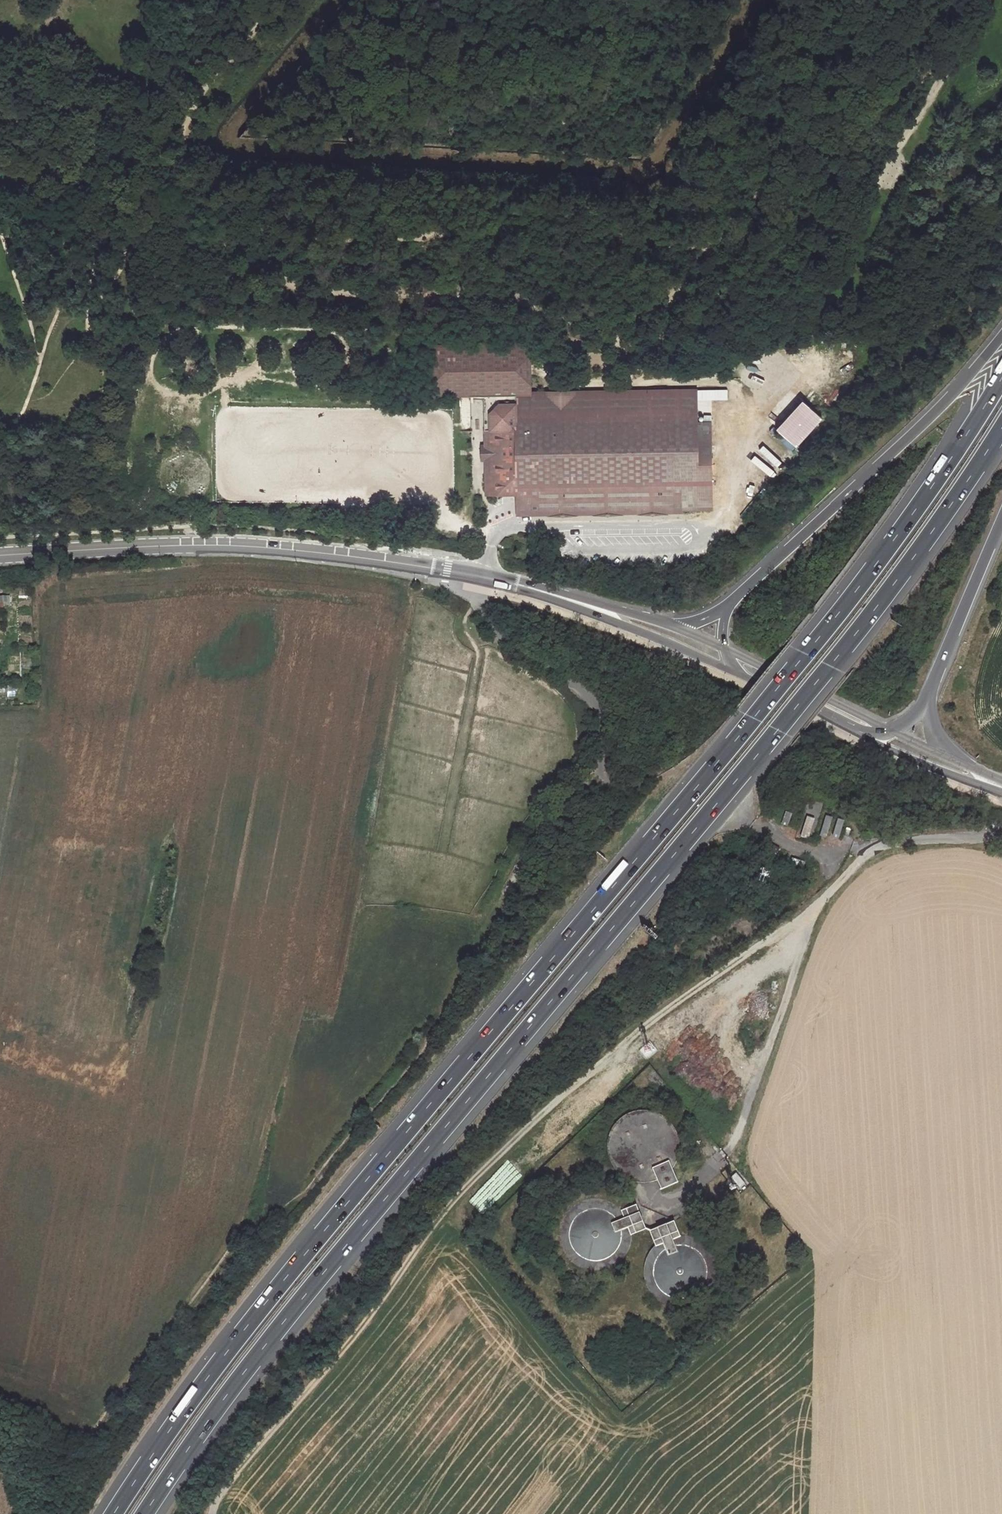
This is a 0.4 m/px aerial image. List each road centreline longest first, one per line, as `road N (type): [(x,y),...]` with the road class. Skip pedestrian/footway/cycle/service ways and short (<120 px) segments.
road 1 (motorway): [(1001,378),(883,555),(267,1302),(115,1513)]
road 2 (motorway): [(147,1513),(290,1316),(832,662),(1001,429)]
road 3 (track): [(817,904),(630,1034),(472,1179),(211,1513)]
road 4 (tertiary): [(0,555),(192,545),(292,550),(484,577),(600,609)]
road 5 (motorway): [(1001,337),(948,401),(730,605)]
road 6 (track): [(477,597),(465,618),(478,658),(441,860)]
road 7 (motorway): [(930,689),(1001,520)]
road 8 (track): [(601,765),(531,844),(506,893)]
road 9 (tertiary): [(600,609),(745,669)]
road 10 (tertiary): [(745,669),(869,727)]
road 11 (motorway): [(730,605),(688,626),(600,609)]

